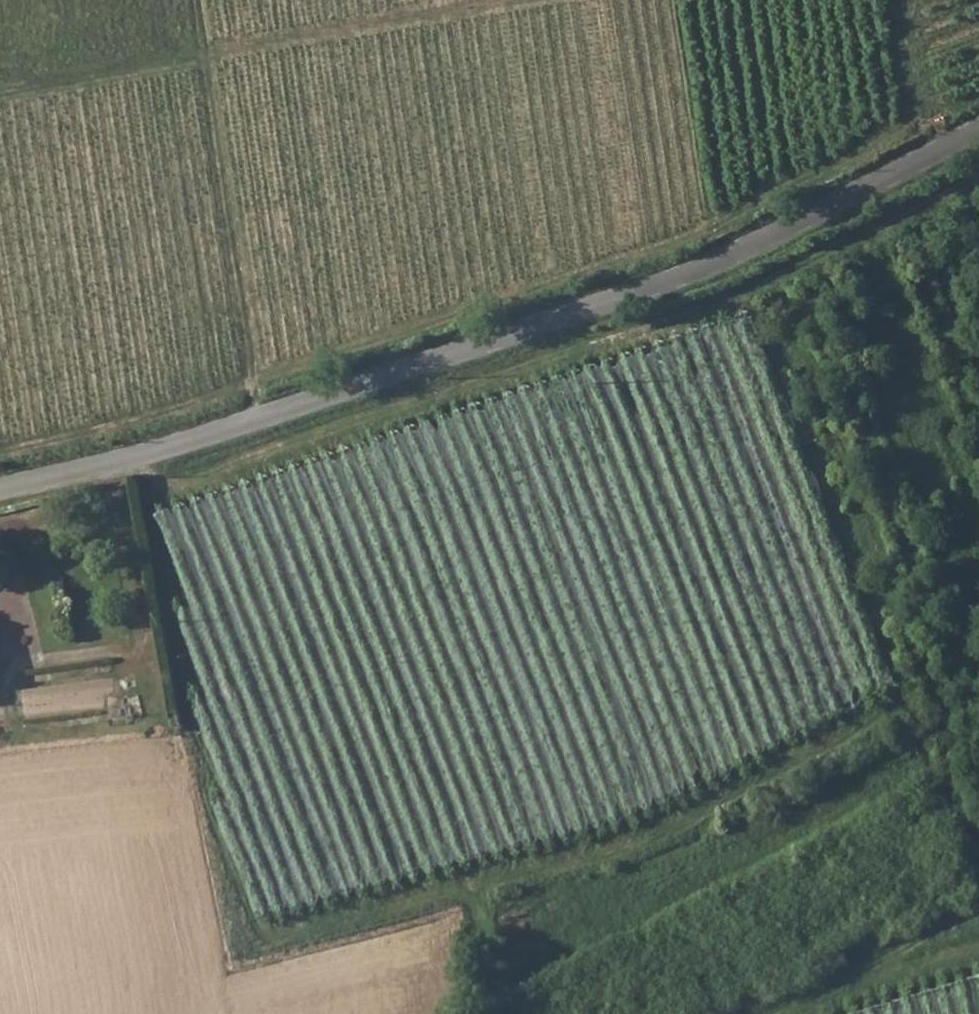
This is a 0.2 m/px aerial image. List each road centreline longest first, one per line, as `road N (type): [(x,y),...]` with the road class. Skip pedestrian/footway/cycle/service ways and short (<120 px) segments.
road 1 (unclassified): [(978,130),(646,290),(328,400),(0,489)]

